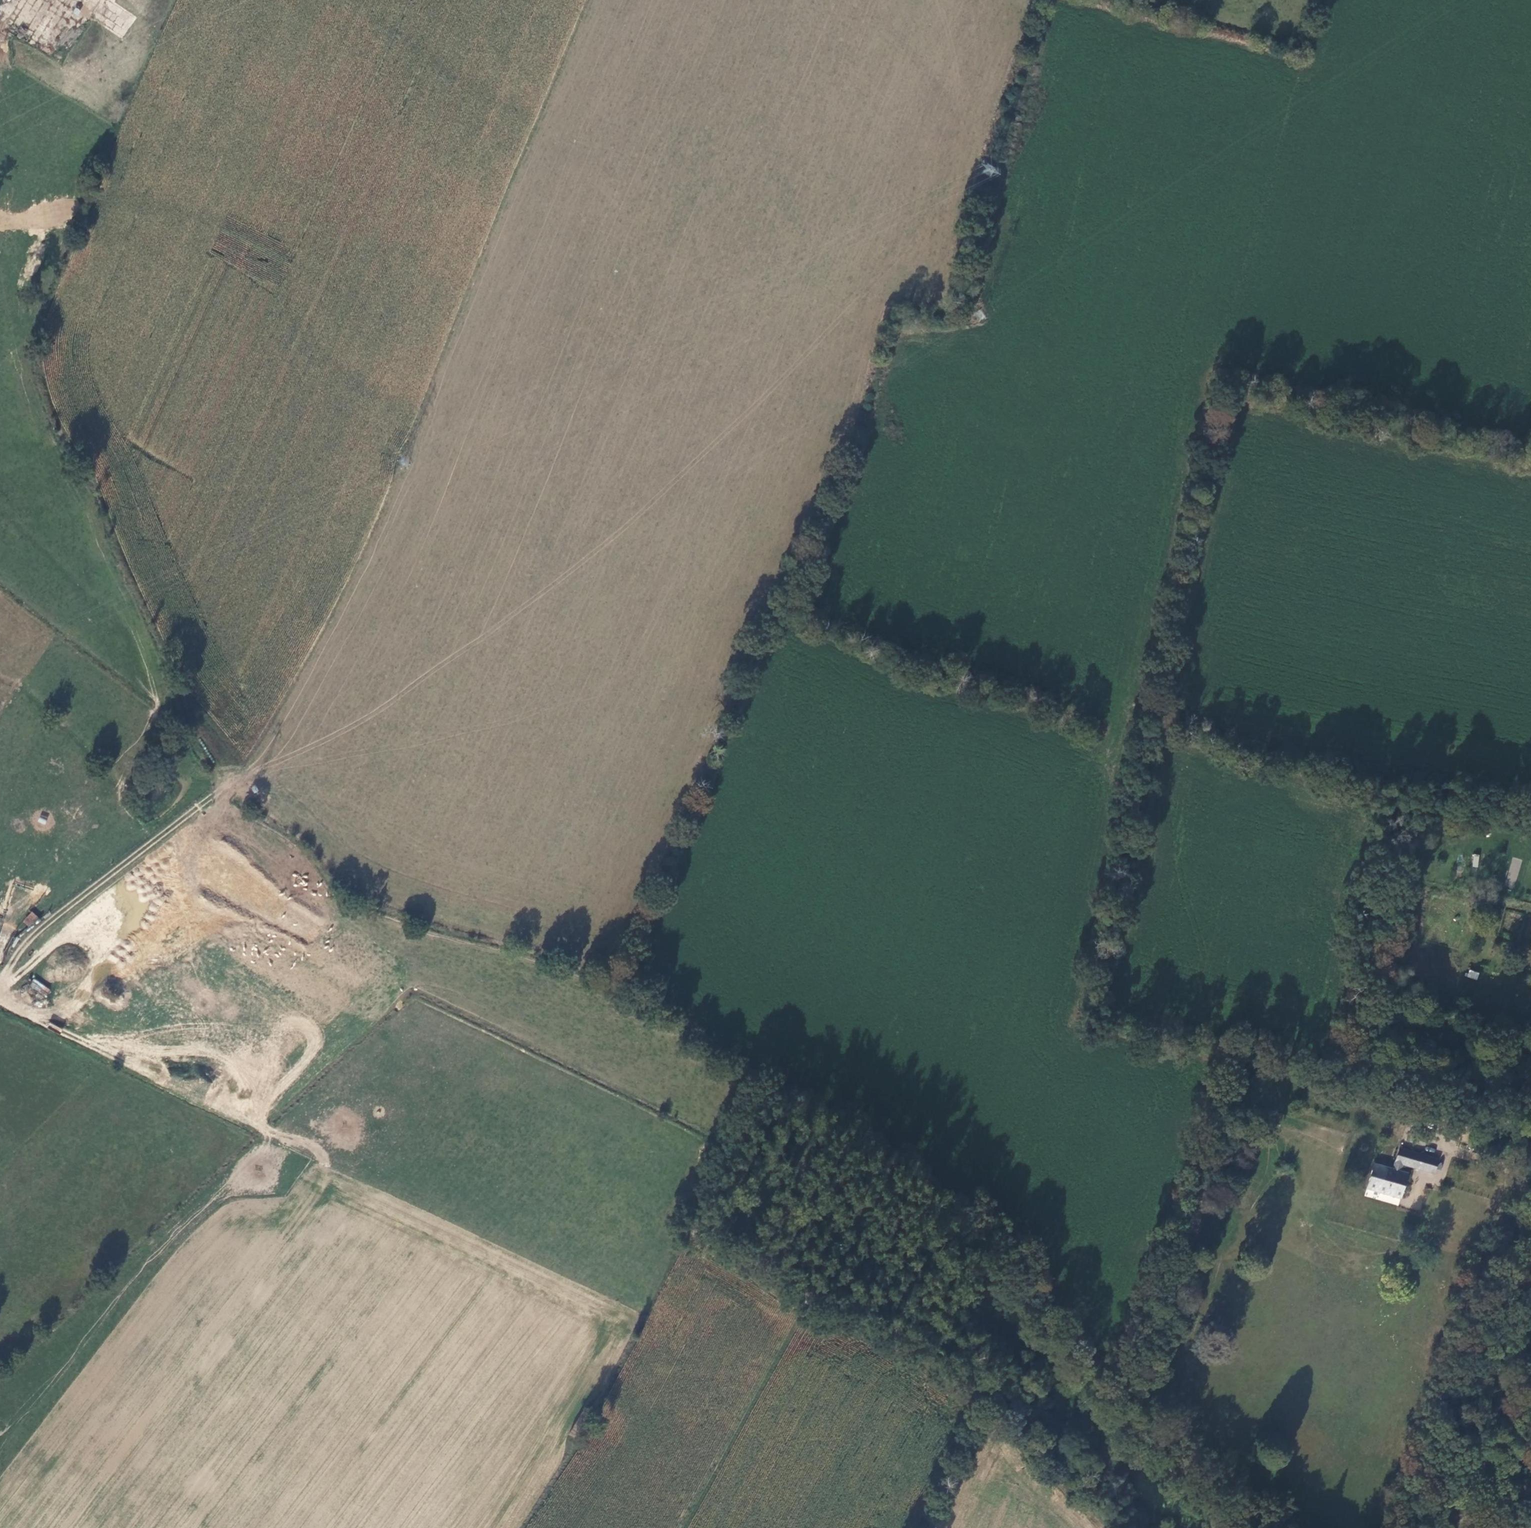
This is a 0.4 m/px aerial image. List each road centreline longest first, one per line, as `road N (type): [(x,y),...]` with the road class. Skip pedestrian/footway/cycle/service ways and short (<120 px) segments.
road 1 (track): [(1530,797),(1140,707)]

